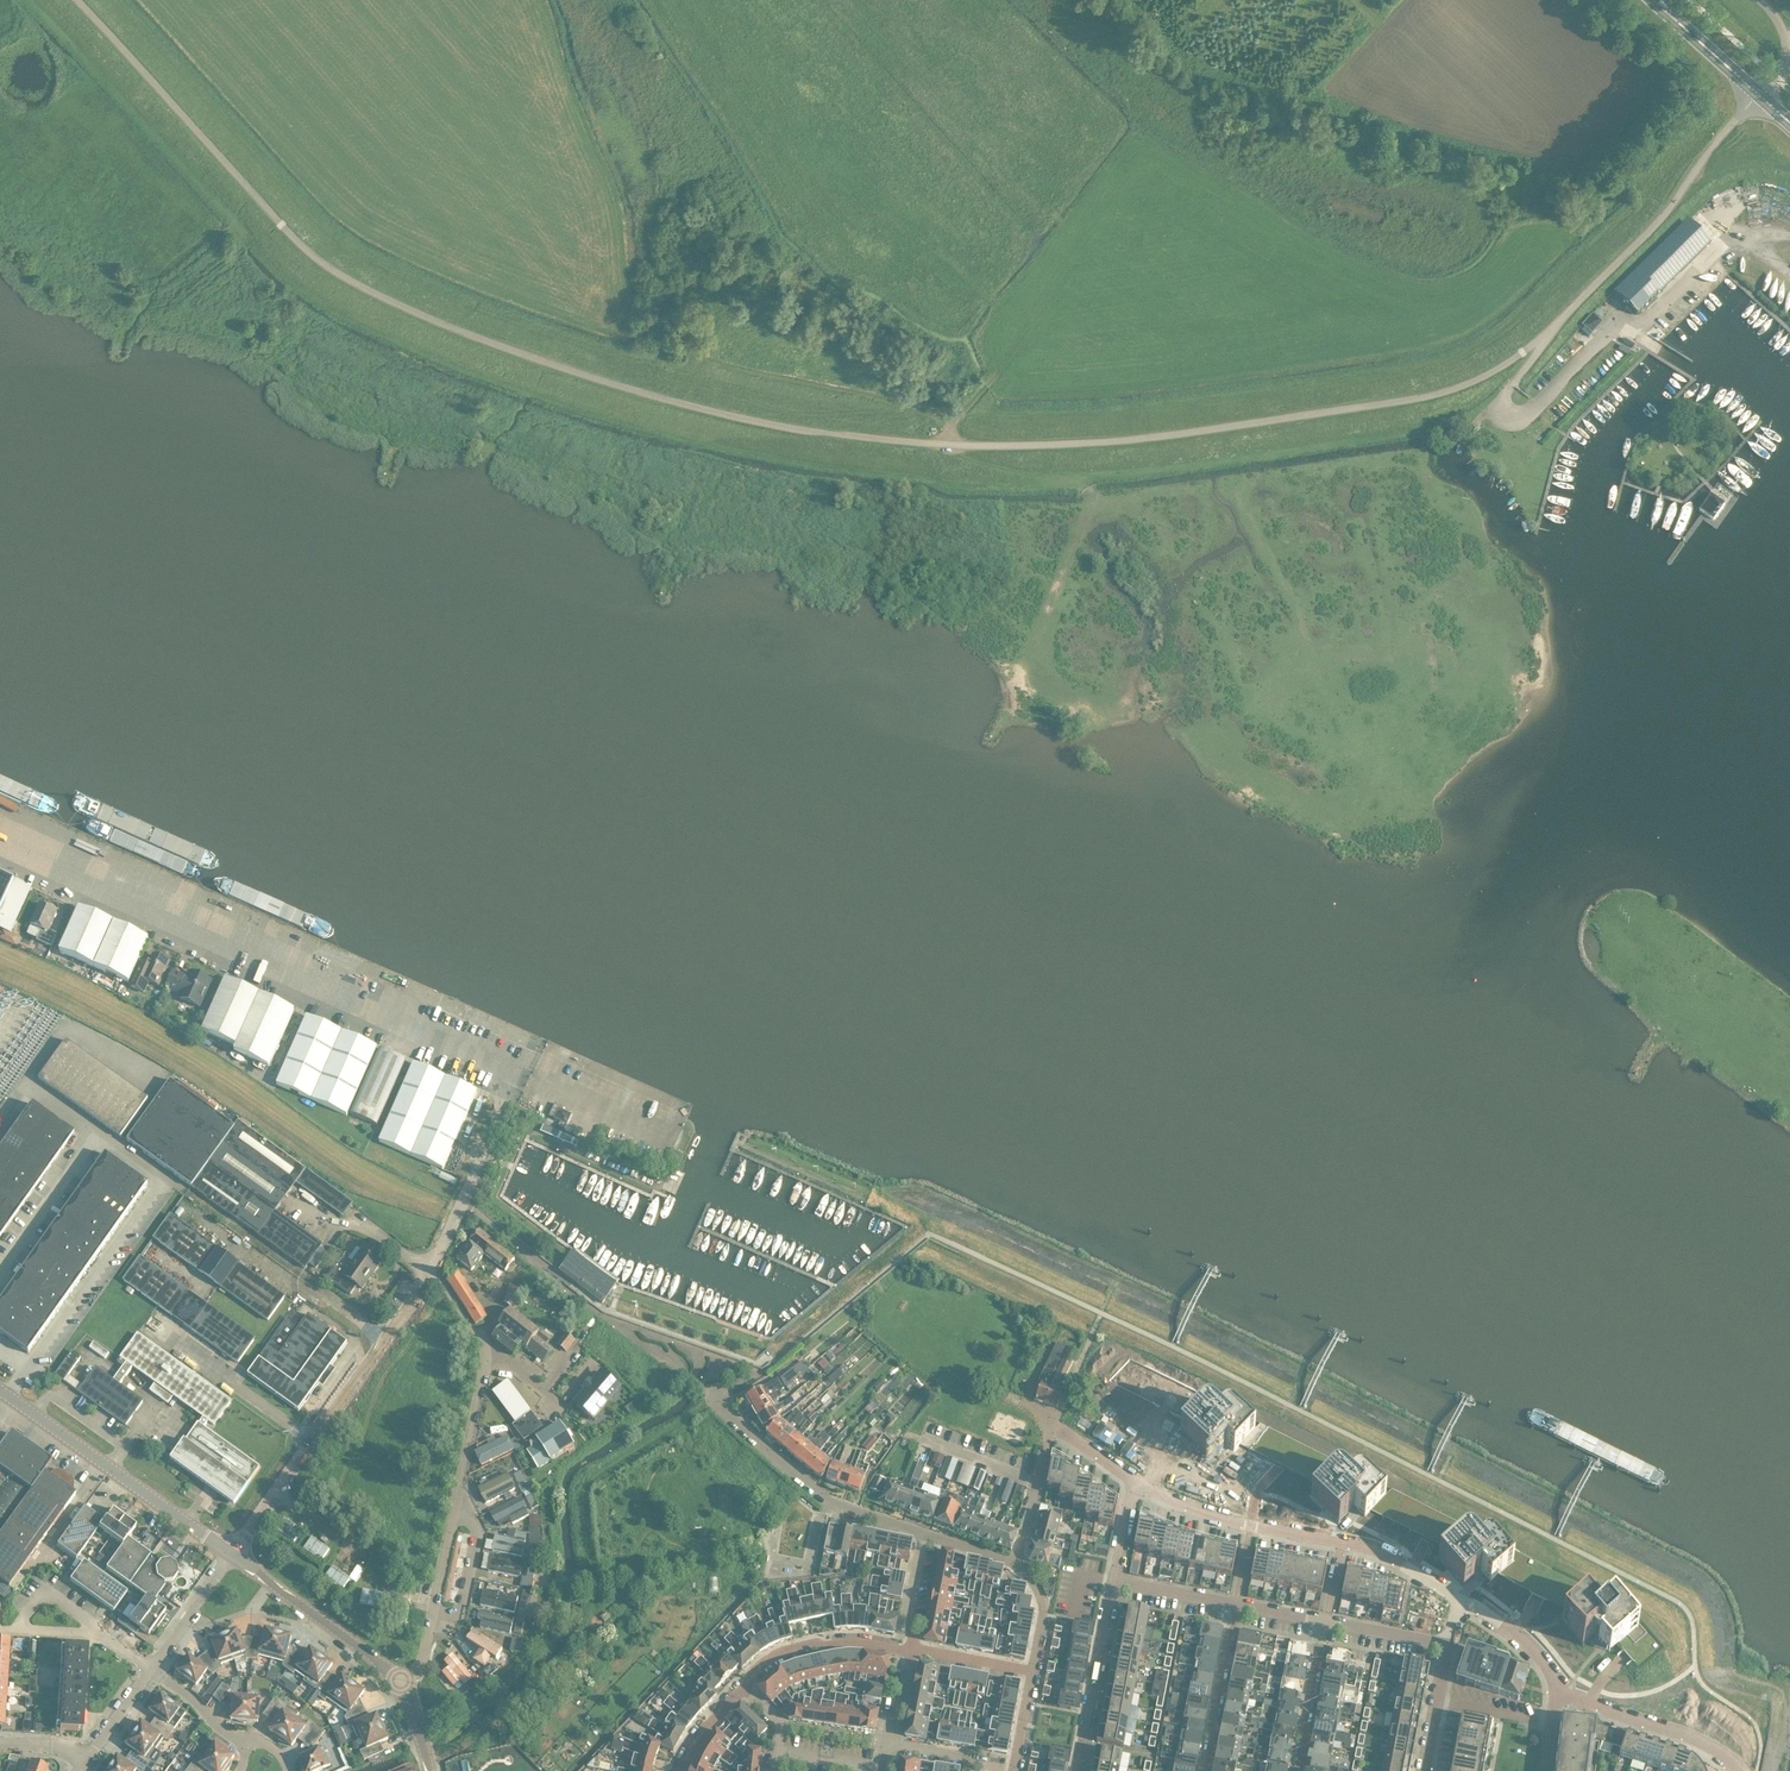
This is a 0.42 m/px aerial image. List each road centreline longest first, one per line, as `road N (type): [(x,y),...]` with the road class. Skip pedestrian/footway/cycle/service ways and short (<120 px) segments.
road 1 (unclassified): [(1758,91),(1658,222),(1552,327),(1482,377),(1392,402),(1145,438),(948,444),(826,431),(666,397),(509,347),(353,280),(299,241),(76,0)]
road 2 (unclassified): [(433,1268),(508,1109),(514,1081),(0,847)]
road 3 (track): [(645,332),(763,370),(899,397),(953,425)]
road 4 (unclassified): [(230,1553),(0,1391)]
road 5 (unclassified): [(278,1491),(433,1268)]
road 6 (residential): [(925,1533),(832,1502),(713,1397)]
road 7 (residential): [(456,1504),(487,1358),(480,1334),(433,1268)]
road 8 (unclassified): [(402,1682),(230,1553)]
road 9 (unclassified): [(1740,1770),(1694,1738),(1556,1691)]
road 10 (residential): [(1113,1582),(1078,1770)]
road 11 (residential): [(744,1686),(775,1654),(813,1642),(912,1648)]
road 12 (residential): [(1207,1770),(1235,1605)]
road 13 (residential): [(1327,1621),(1299,1770)]
road 14 (residential): [(432,1620),(462,1613),(481,1535),(456,1504)]
road 15 (residential): [(1015,1563),(1053,1426)]
road 16 (residential): [(152,1668),(230,1553)]
road 17 (residential): [(1460,1596),(1524,1642),(1556,1691)]
road 18 (secondary): [(1758,91),(1656,0)]
road 19 (residential): [(1341,1544),(1380,1553),(1460,1596)]
road 20 (residential): [(1425,1770),(1450,1643)]
road 21 (residential): [(1013,1769),(886,1744)]
road 22 (residential): [(1134,1480),(1179,1505),(1250,1526)]
road 23 (residential): [(1327,1621),(1450,1643)]
road 24 (residential): [(1113,1582),(1235,1605)]
road 25 (residential): [(912,1648),(1032,1671)]

